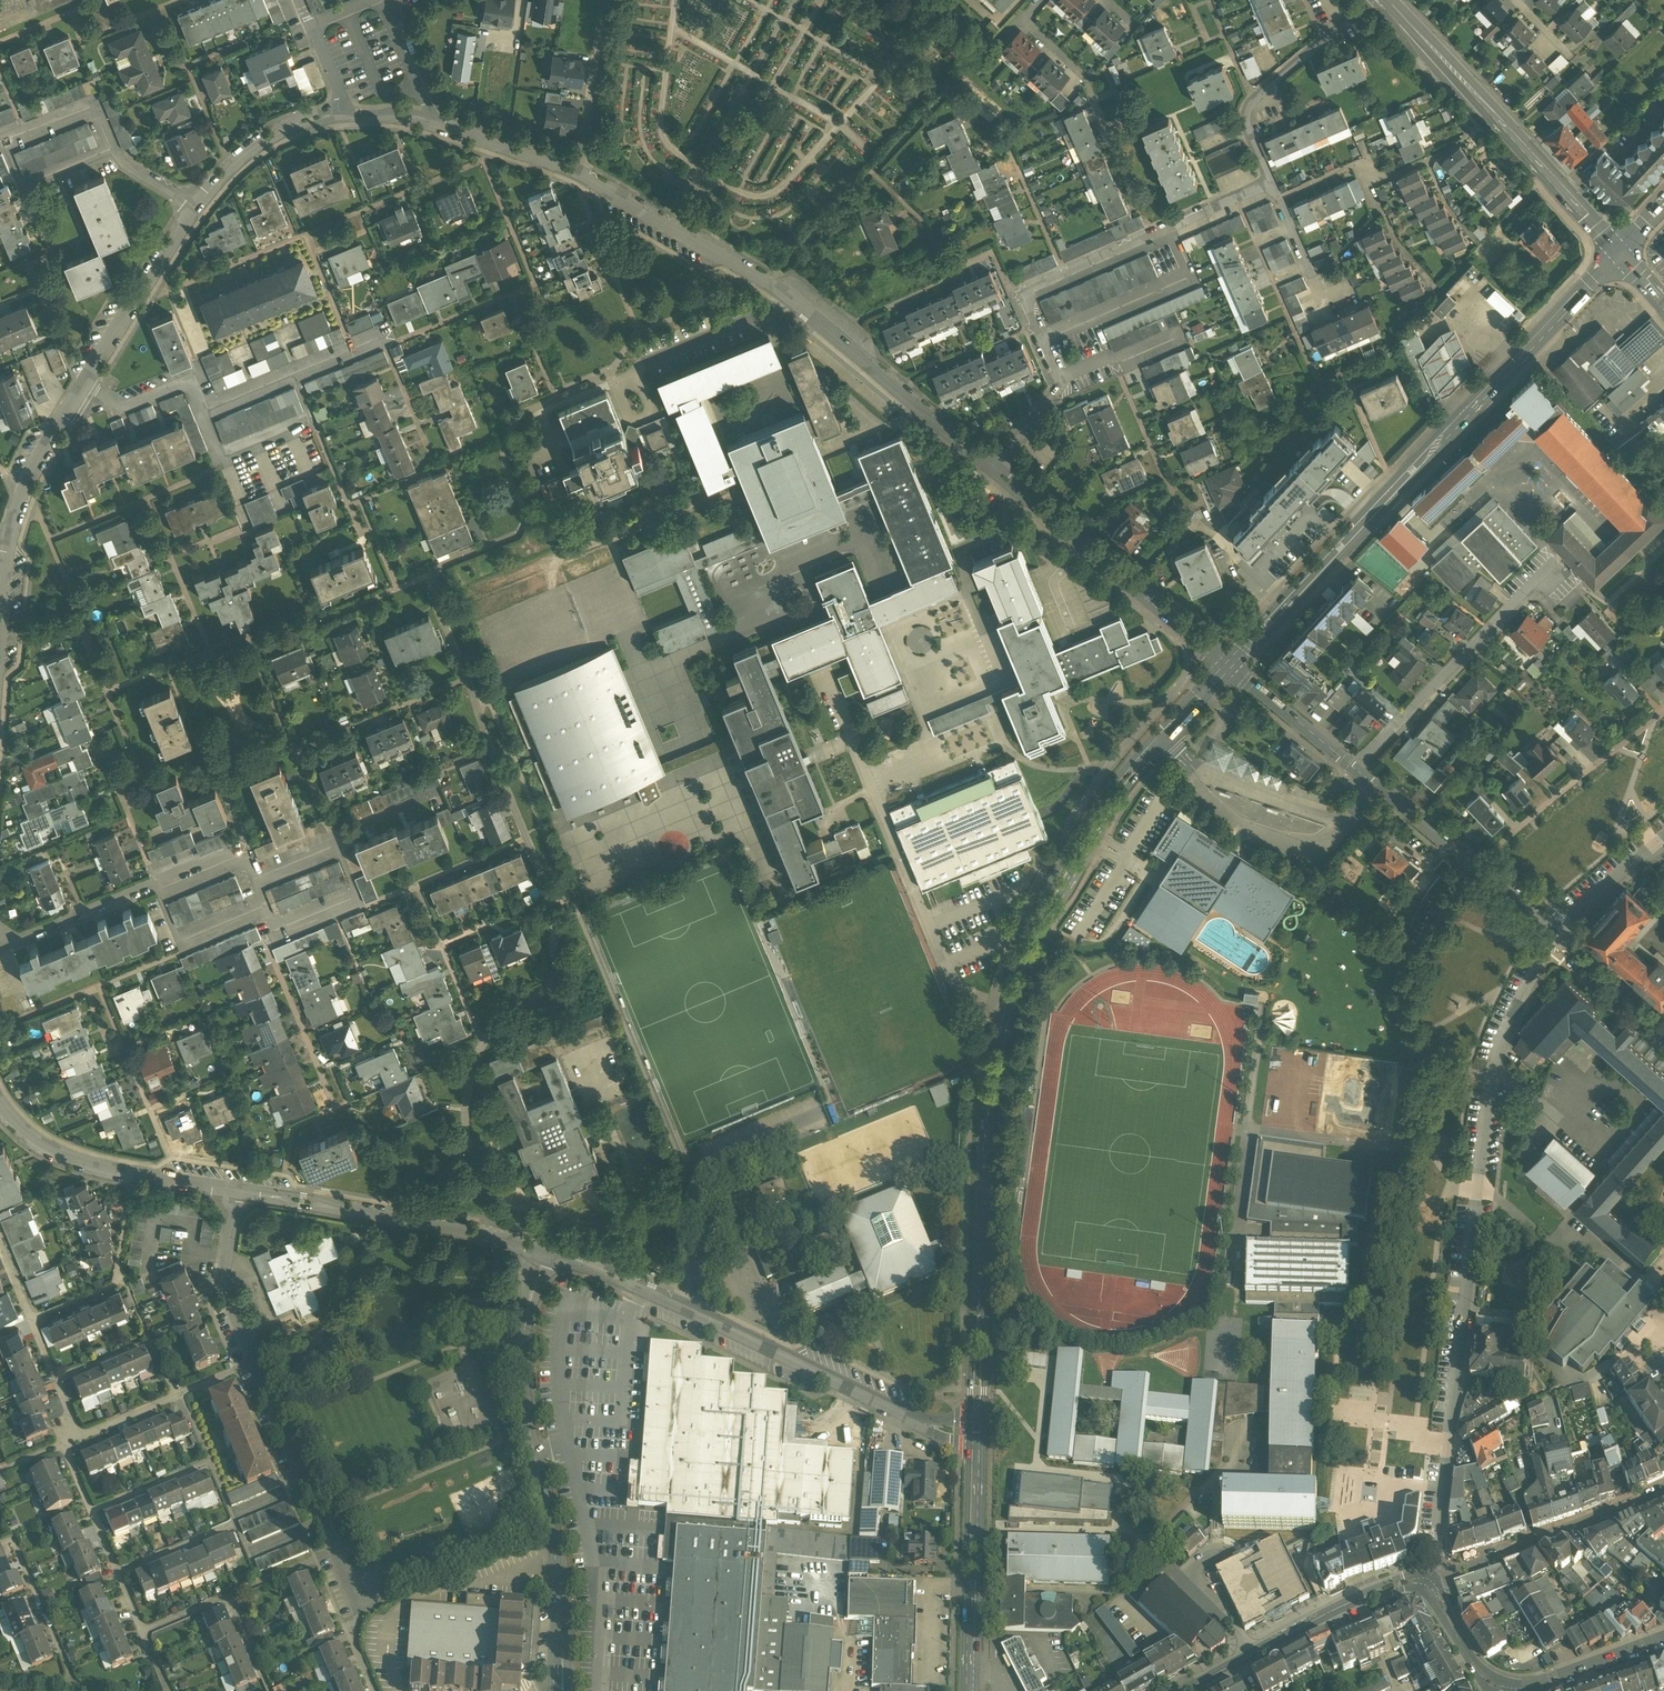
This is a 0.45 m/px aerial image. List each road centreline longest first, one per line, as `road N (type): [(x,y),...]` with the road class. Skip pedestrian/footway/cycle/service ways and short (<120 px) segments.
road 1 (secondary): [(975,1432),(985,1113),(1028,950),(1123,787),(1231,665)]
road 2 (unclassified): [(1429,1582),(1492,1077),(1517,1009),(1558,937)]
road 3 (secondary): [(1231,665),(1618,250)]
road 4 (residential): [(990,466),(789,299),(577,175)]
road 5 (residential): [(1271,187),(1020,295),(1057,384),(990,466)]
road 6 (unclassified): [(975,1432),(929,1426),(543,1249)]
road 7 (unclassified): [(561,1690),(561,1593),(524,1383),(523,1339),(543,1249)]
road 8 (residential): [(236,1191),(221,1283),(333,1550),(363,1593)]
road 9 (residential): [(1231,665),(1558,937)]
road 10 (secondary): [(1618,250),(1388,0)]
road 11 (residential): [(1231,665),(990,466)]
road 12 (residential): [(543,1249),(236,1191)]
road 13 (residential): [(0,942),(227,851),(232,864),(244,859),(253,880)]
road 14 (tertiary): [(1183,1690),(1366,1595),(1429,1582)]
road 15 (residential): [(236,1191),(78,1159),(22,1128),(0,1103)]
road 16 (secondary): [(968,1690),(975,1432)]
road 17 (residential): [(1429,1582),(1663,1488)]
road 18 (residential): [(1271,187),(1246,125),(1249,108),(1368,0)]
road 19 (residential): [(196,208),(77,393)]
road 20 (residential): [(77,393),(22,495),(3,576)]
road 21 (residential): [(343,111),(281,130),(196,208)]
road 22 (residential): [(577,175),(603,0)]
road 23 (tertiary): [(1663,1643),(1509,1690)]
road 24 (residential): [(77,393),(122,407),(191,381),(203,411)]
road 25 (residential): [(577,175),(435,121)]
road 26 (residential): [(112,148),(93,101),(3,137)]
road 27 (residential): [(3,137),(24,184),(112,148)]
road 28 (residential): [(1558,937),(1663,1039)]
road 29 (unclassified): [(1558,937),(1663,836)]
road 30 (tertiary): [(1509,1690),(1472,1662),(1429,1582)]
road 31 (residential): [(381,0),(435,121)]
road 32 (residential): [(1326,304),(1271,187)]

